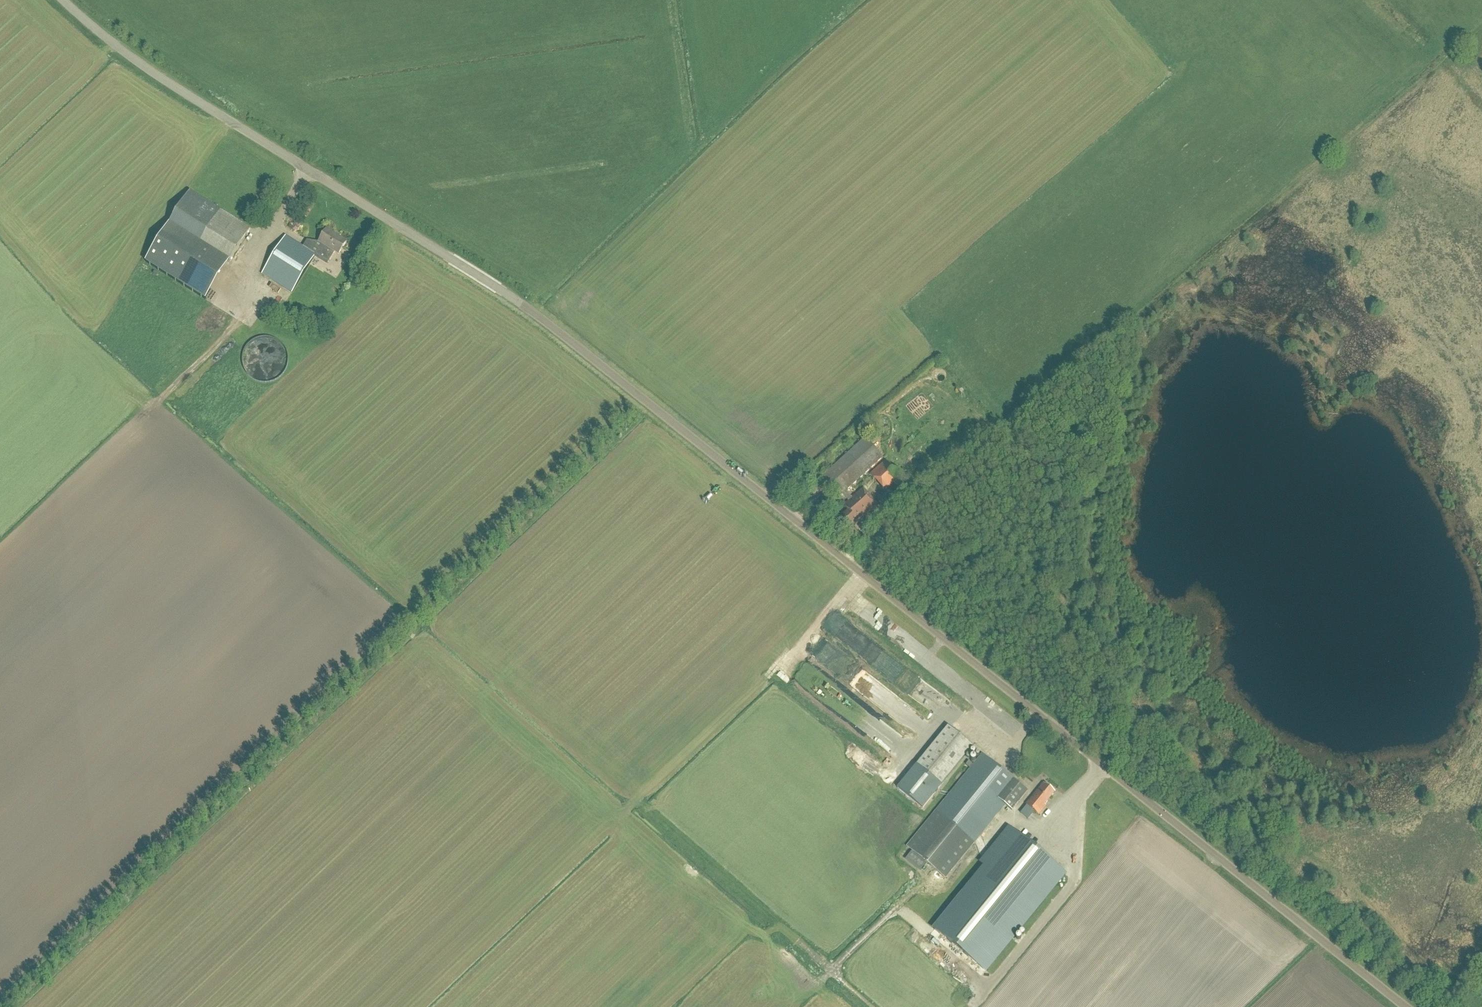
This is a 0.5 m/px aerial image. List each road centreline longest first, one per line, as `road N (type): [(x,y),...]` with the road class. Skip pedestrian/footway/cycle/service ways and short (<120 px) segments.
road 1 (unclassified): [(1405,1006),(524,306),(144,68),(64,0)]
road 2 (track): [(902,913),(831,974),(783,930)]

